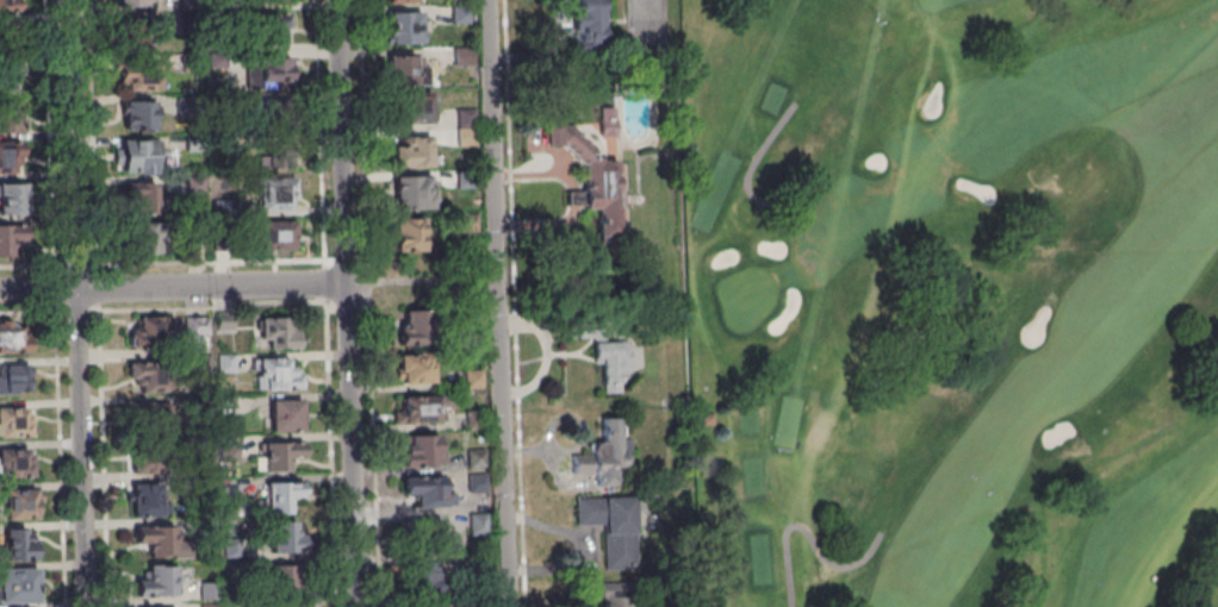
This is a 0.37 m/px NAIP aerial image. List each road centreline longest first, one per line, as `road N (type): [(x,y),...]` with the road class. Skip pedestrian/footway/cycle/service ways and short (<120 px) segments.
road 1 (residential): [(357,606),(336,0)]
road 2 (residential): [(86,606),(65,0)]
road 3 (residential): [(507,606),(486,0)]
road 4 (residential): [(346,286),(0,292)]

